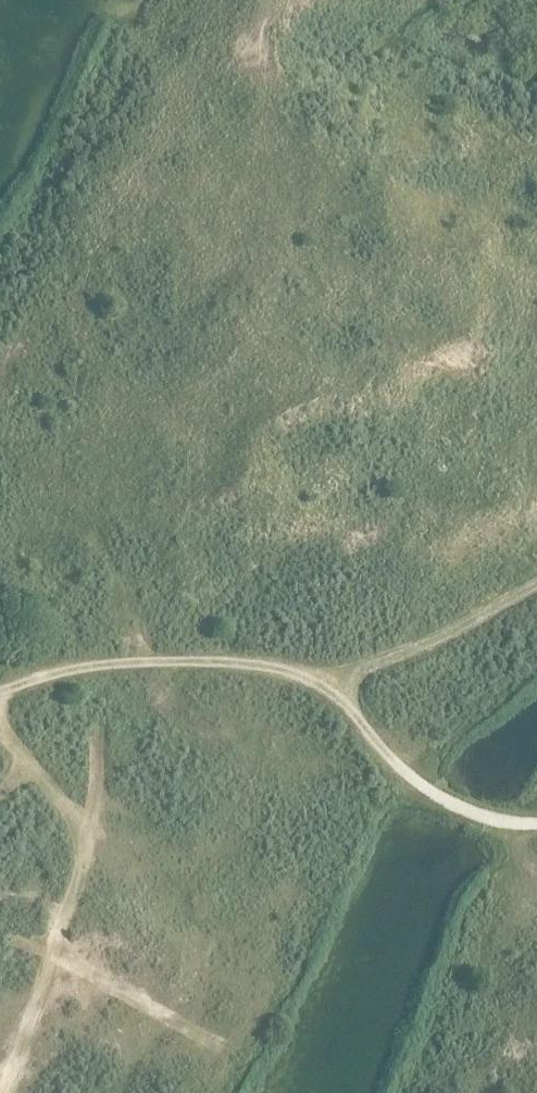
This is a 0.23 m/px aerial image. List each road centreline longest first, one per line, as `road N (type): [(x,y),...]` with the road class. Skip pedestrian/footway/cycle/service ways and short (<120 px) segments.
road 1 (track): [(0,691),(99,664),(274,664),(327,682),(424,787),(493,819),(536,823)]

